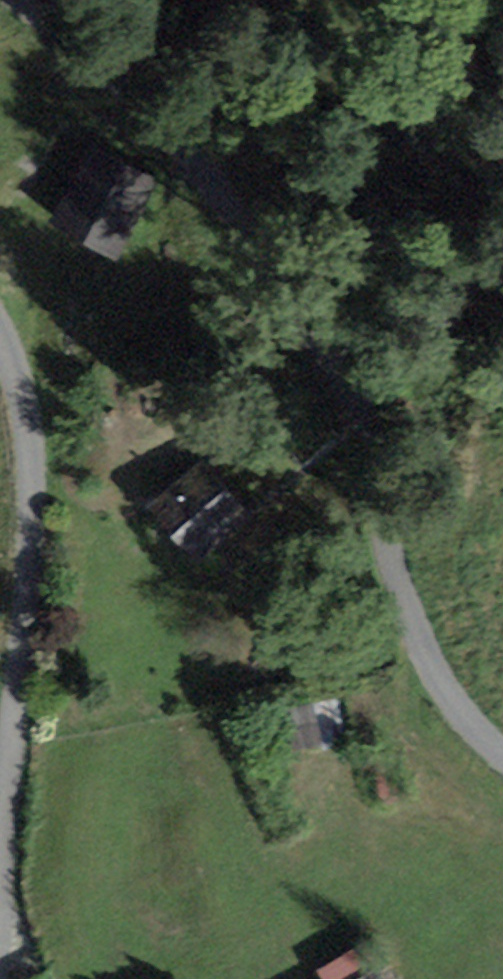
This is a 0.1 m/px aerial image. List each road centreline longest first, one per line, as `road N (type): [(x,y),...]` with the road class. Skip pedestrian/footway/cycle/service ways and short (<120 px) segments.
road 1 (unclassified): [(21,0),(59,24),(223,173),(415,627),(502,756)]
road 2 (unclassified): [(0,889),(31,498),(28,427),(0,331)]

